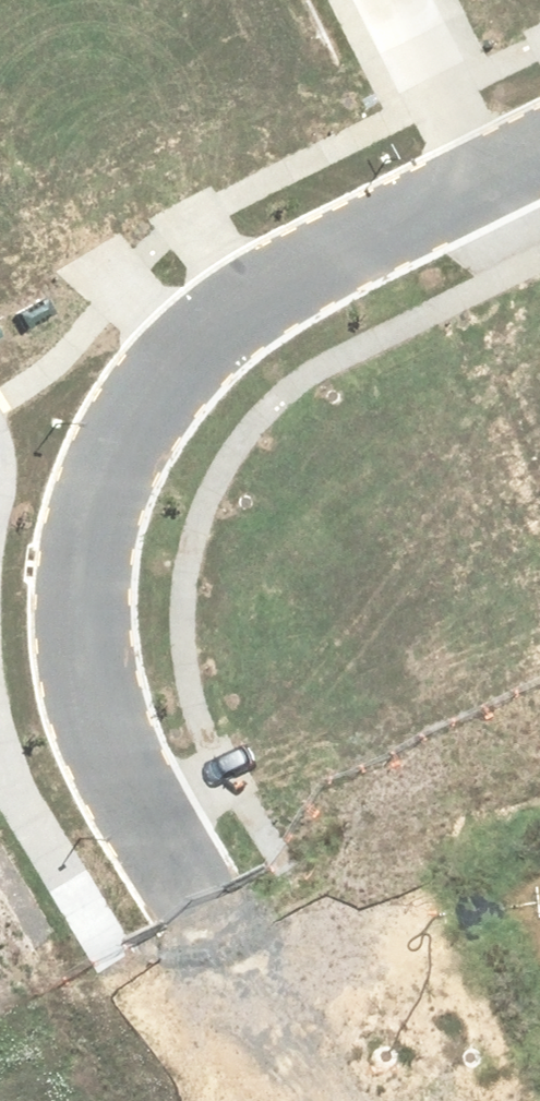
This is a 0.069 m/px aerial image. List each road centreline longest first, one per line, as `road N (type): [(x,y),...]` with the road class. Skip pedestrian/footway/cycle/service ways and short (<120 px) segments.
road 1 (residential): [(179,887),(123,795),(96,710),(90,577),(99,494),(147,401),(202,339),(259,293),(483,178)]
road 2 (unknown): [(327,1100),(179,887)]
road 3 (residential): [(483,178),(395,0)]

